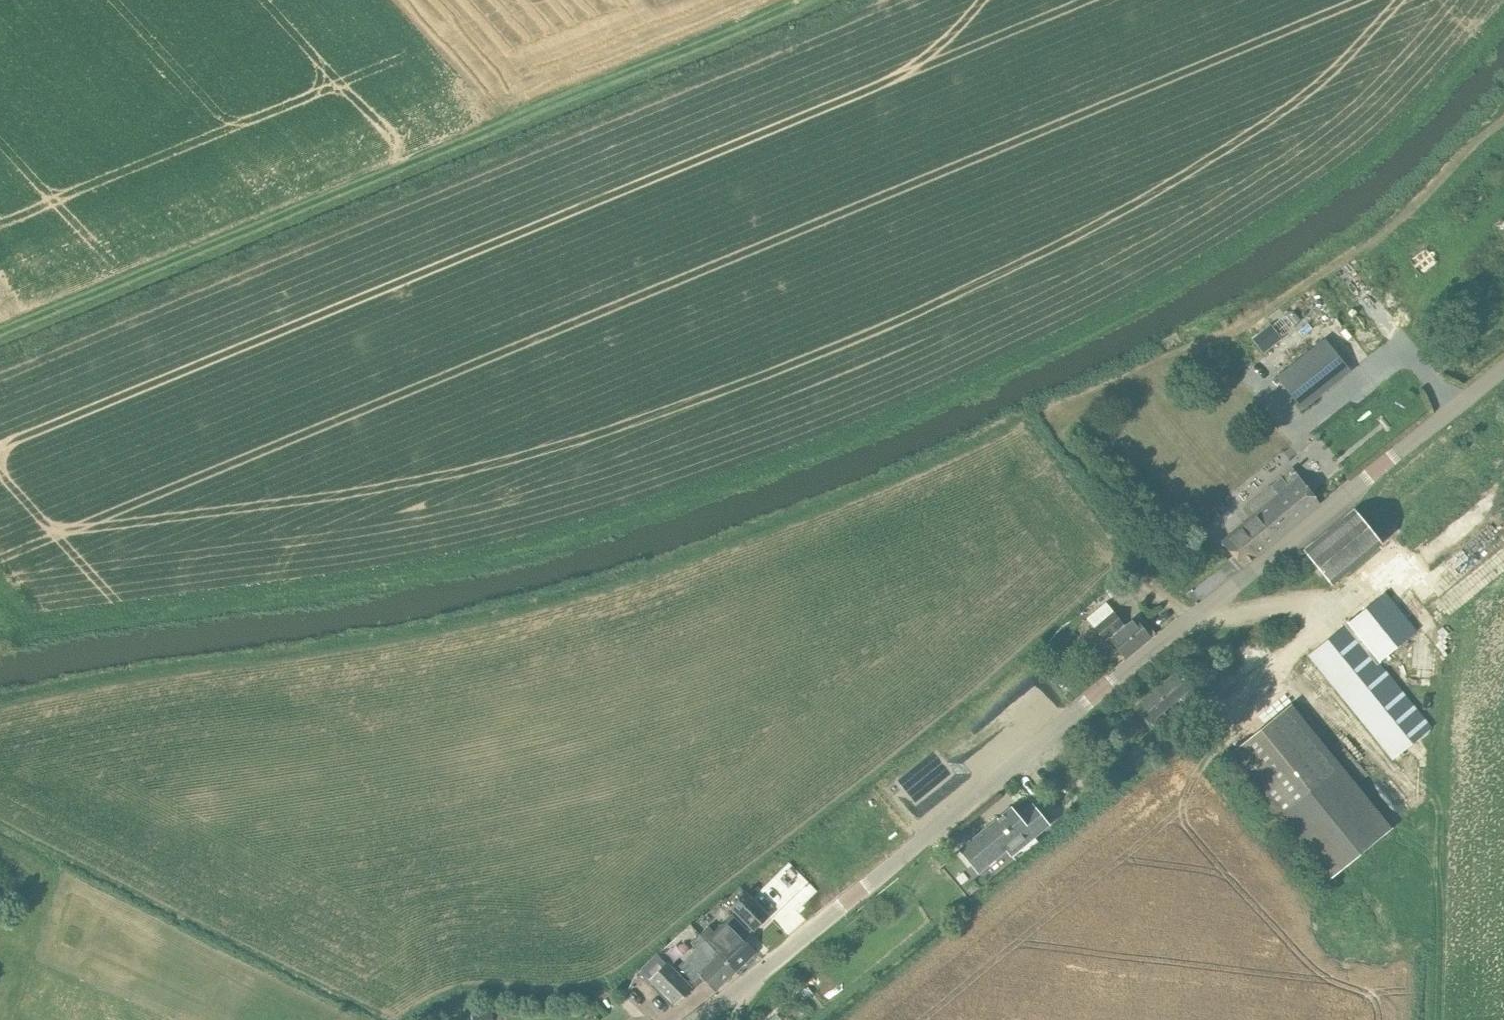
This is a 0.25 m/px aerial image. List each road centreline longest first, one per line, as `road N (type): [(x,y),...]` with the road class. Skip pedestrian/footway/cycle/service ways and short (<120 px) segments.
road 1 (unclassified): [(694,1019),(1503,369)]

